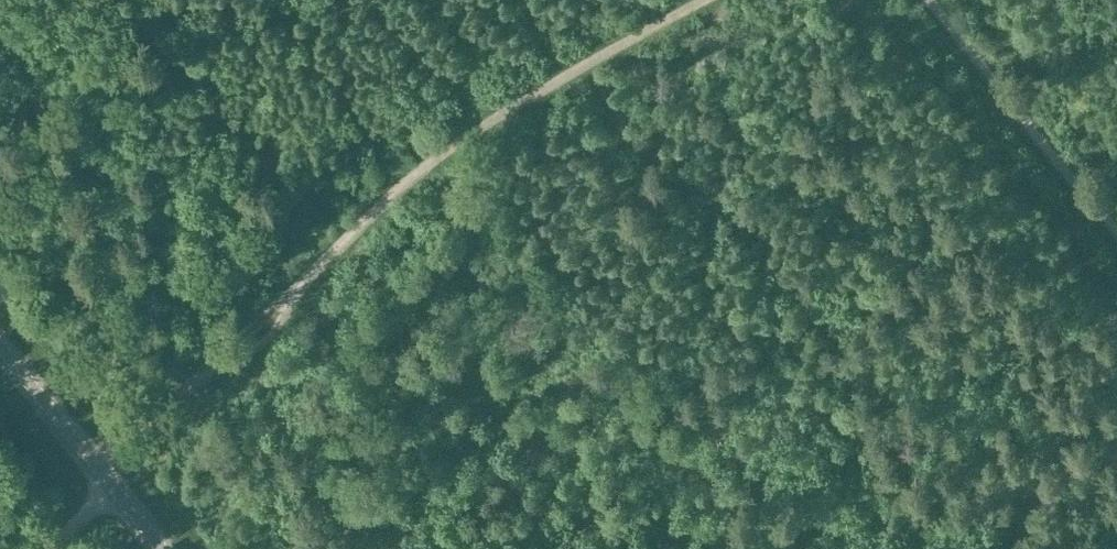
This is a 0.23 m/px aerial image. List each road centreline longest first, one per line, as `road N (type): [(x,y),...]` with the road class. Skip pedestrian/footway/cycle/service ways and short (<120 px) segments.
road 1 (track): [(91,462),(210,367),(477,127),(702,0)]
road 2 (track): [(1116,234),(929,0)]
road 3 (tertiary): [(161,548),(0,347)]
road 4 (track): [(296,289),(260,344),(210,367)]

